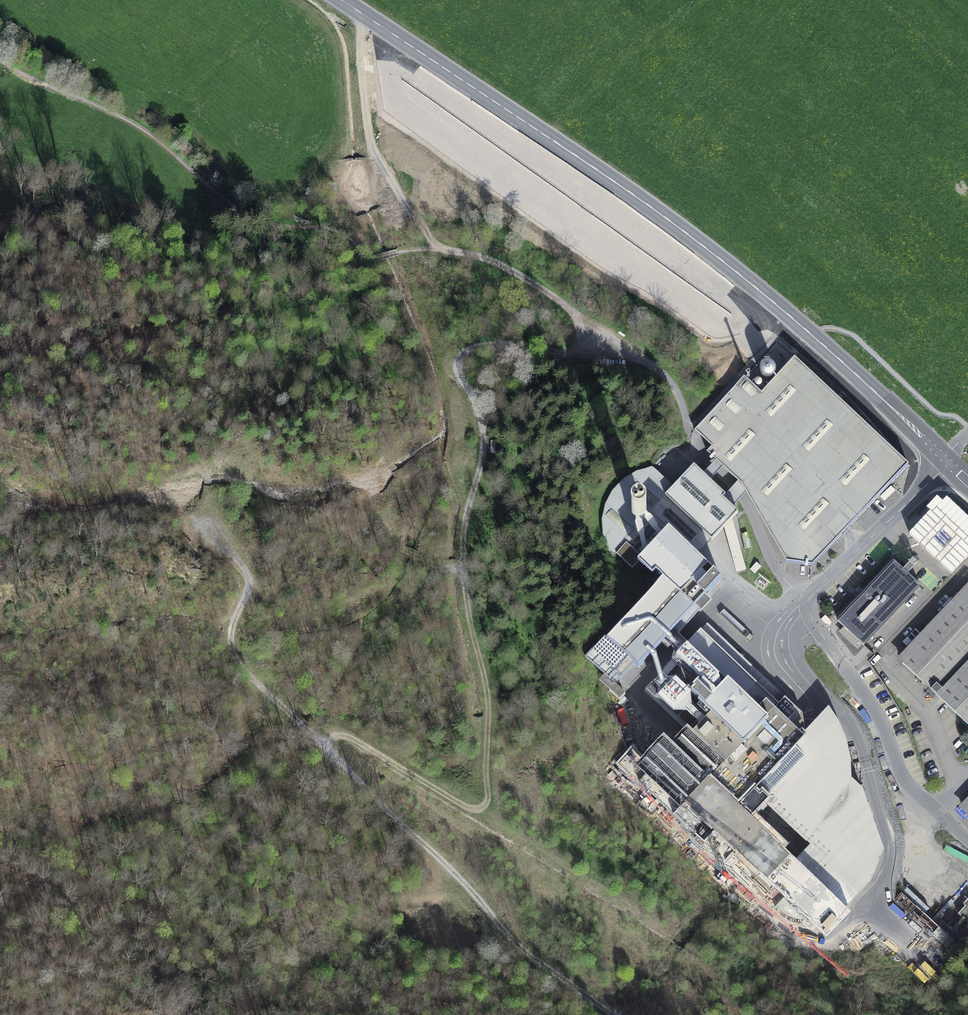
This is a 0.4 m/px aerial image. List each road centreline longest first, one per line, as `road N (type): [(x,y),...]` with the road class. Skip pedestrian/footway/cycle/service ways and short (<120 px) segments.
road 1 (track): [(323,745),(331,735),(352,737),(469,809),(486,801),(490,712),(462,550),(485,442),(457,356),(483,346),(591,354),(614,347)]
road 2 (primary): [(950,463),(675,225),(342,0)]
road 3 (track): [(0,58),(136,124),(249,216),(333,229),(374,259),(416,250),(485,257),(542,284),(614,347)]
road 4 (track): [(613,1014),(512,940),(478,897),(236,660),(229,637),(243,607),(246,571),(204,510)]
road 5 (unclassified): [(950,463),(820,584),(809,608),(875,709),(903,777),(967,840)]
road 6 (track): [(379,204),(360,53),(368,17)]

